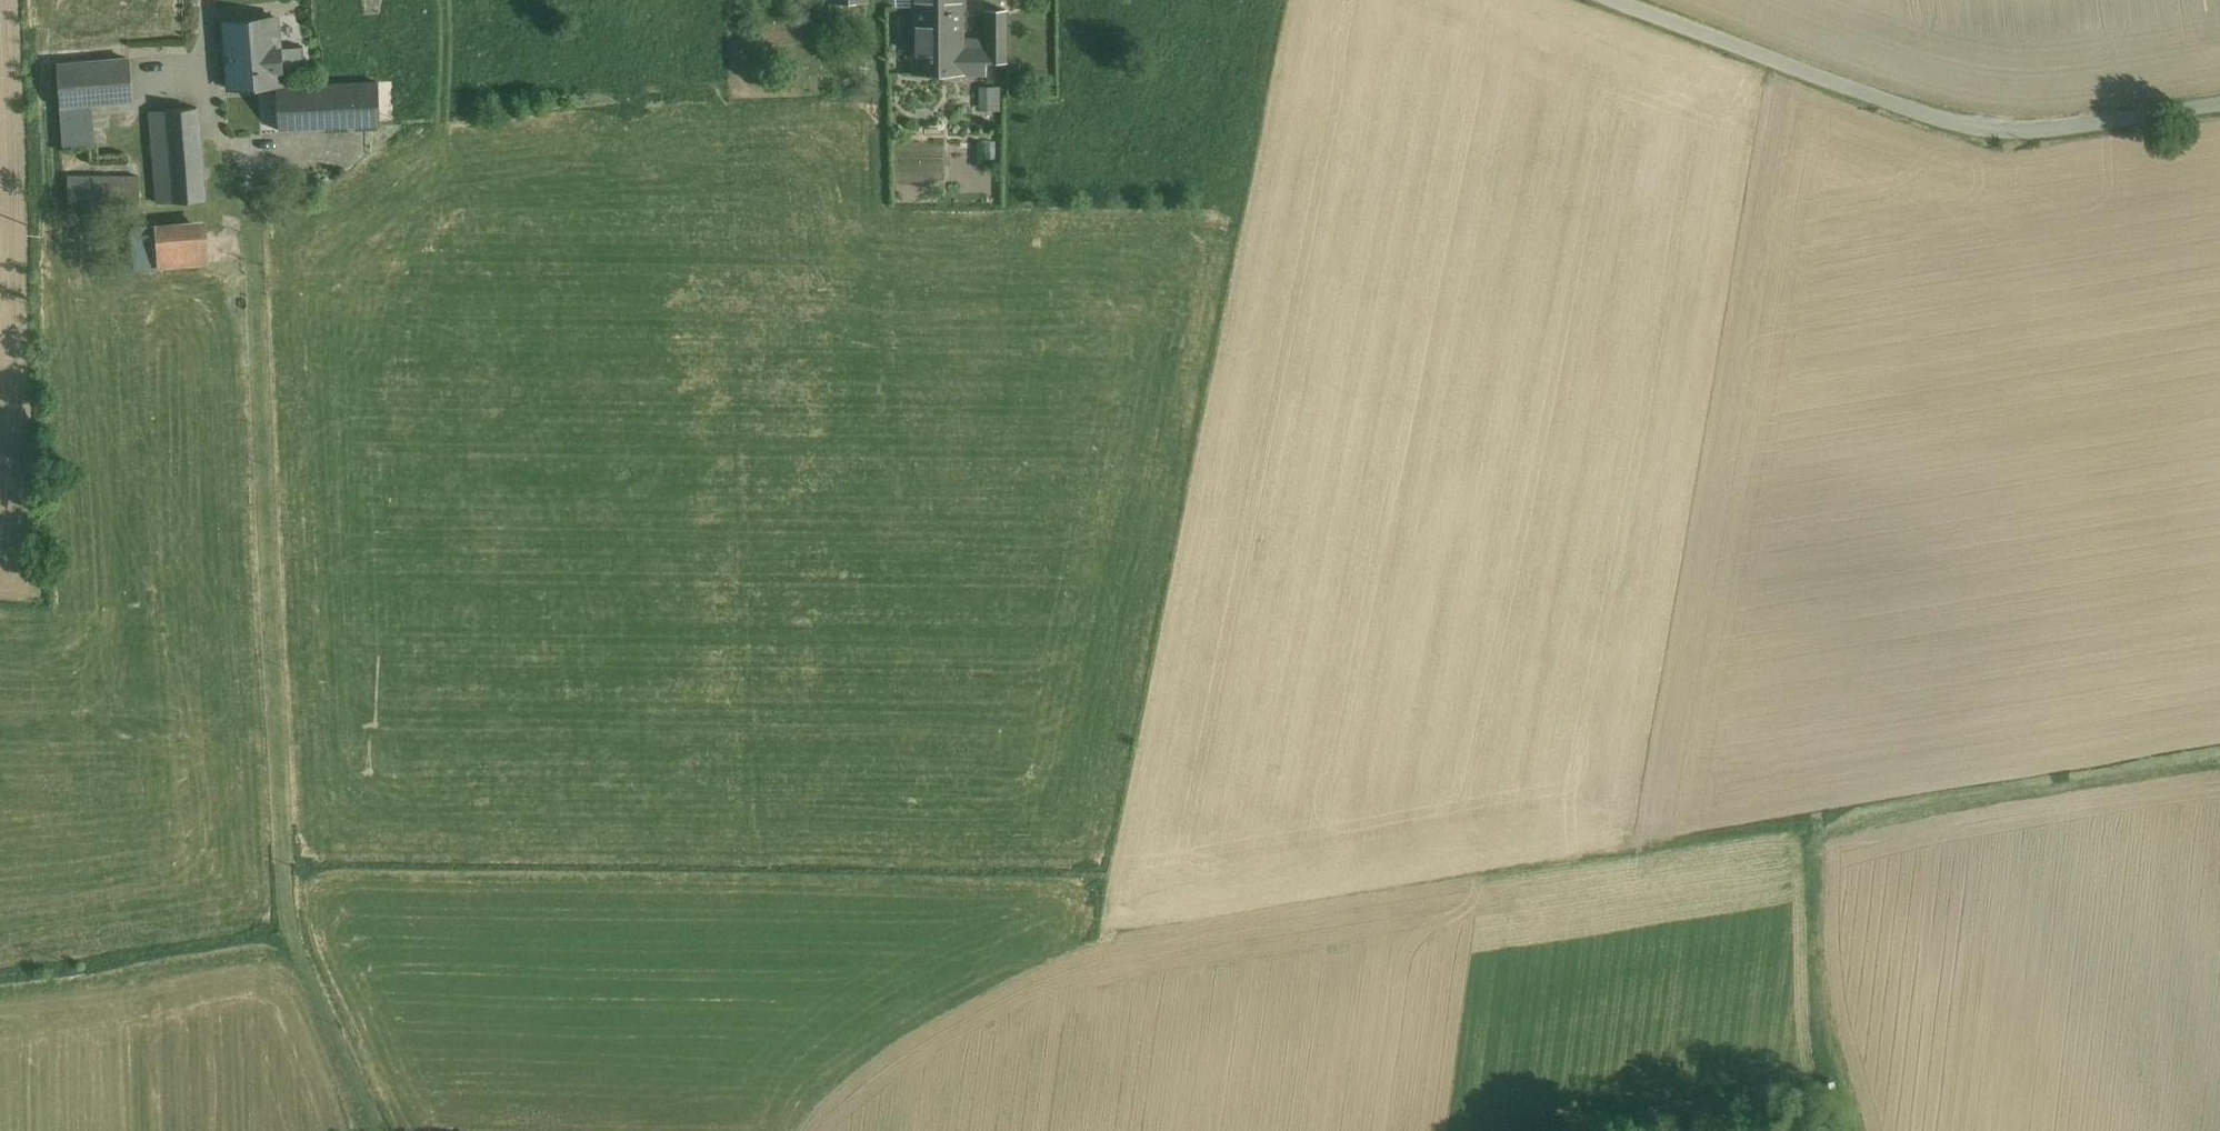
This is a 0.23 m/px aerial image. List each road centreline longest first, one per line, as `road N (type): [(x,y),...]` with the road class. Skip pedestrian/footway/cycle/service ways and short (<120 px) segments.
road 1 (track): [(375,1130),(291,931),(255,265)]
road 2 (unclassified): [(1590,0),(1873,105),(2026,134),(2219,105)]

